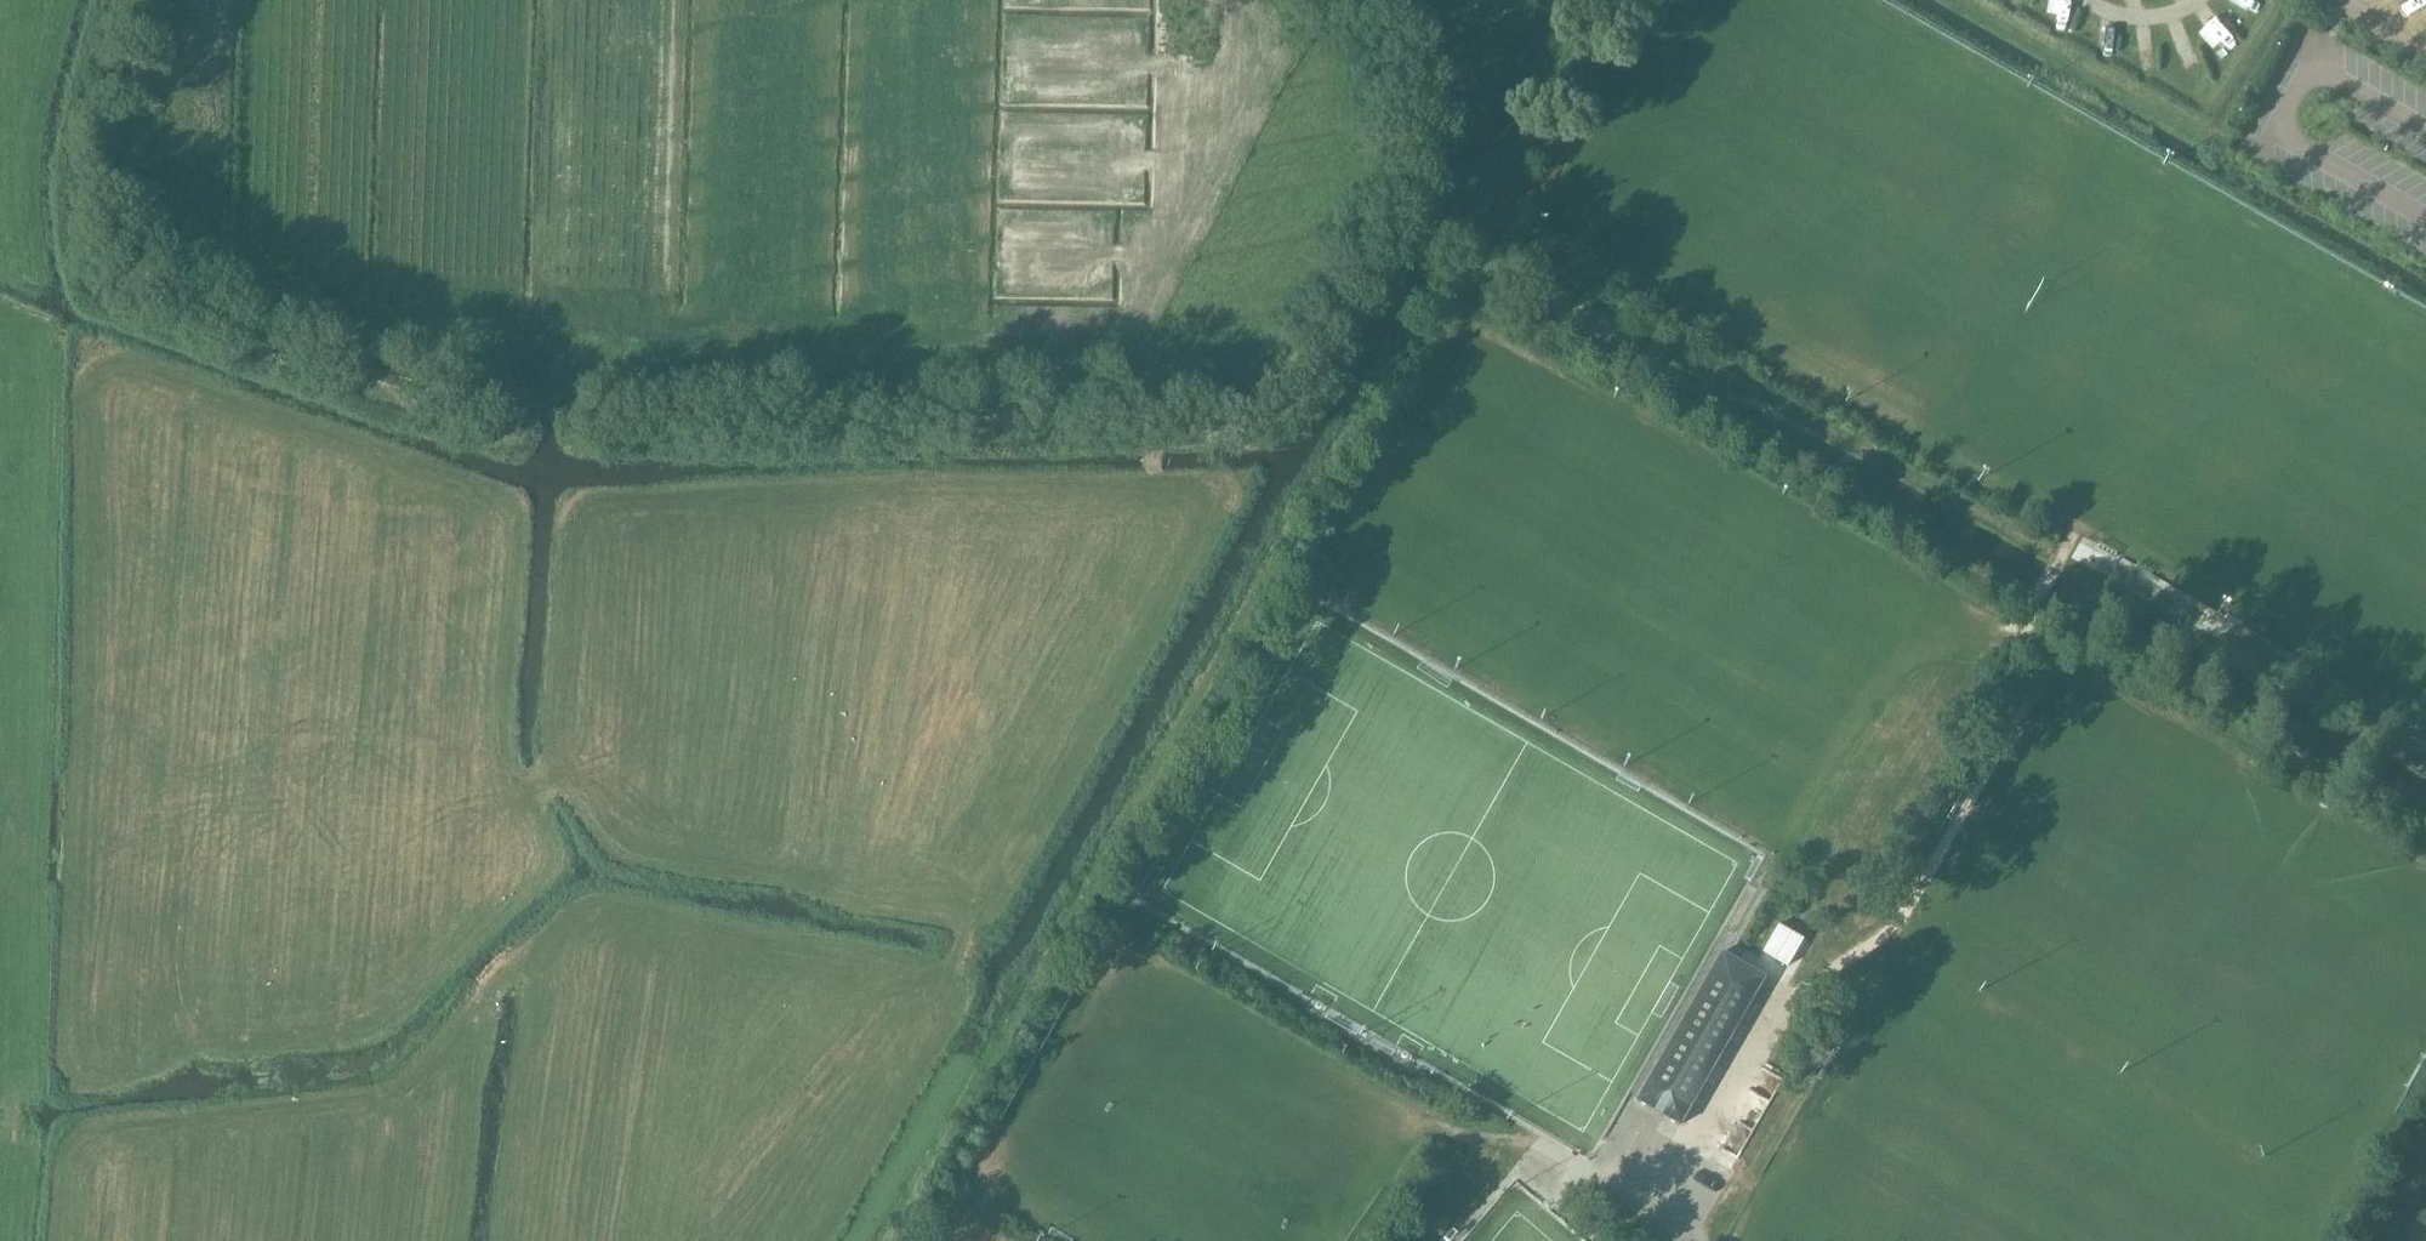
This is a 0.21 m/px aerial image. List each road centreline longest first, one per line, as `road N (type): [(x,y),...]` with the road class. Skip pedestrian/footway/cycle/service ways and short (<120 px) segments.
road 1 (track): [(1011,328),(1027,0)]

